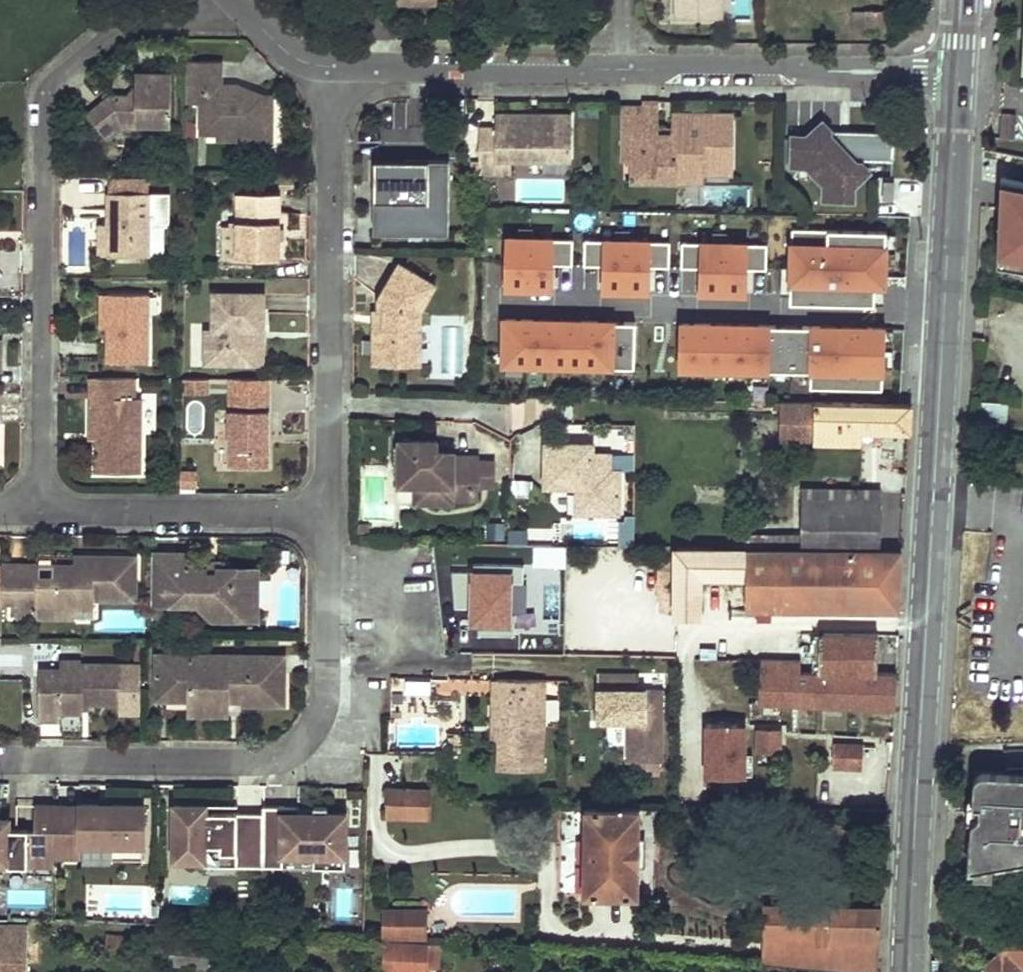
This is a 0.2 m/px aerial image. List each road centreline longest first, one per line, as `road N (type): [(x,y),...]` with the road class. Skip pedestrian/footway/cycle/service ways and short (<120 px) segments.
road 1 (secondary): [(907,971),(957,73)]
road 2 (residential): [(39,509),(46,93),(129,24),(225,13),(239,2)]
road 3 (residential): [(0,762),(277,763),(313,739),(324,702),(329,512)]
road 4 (residential): [(621,69),(957,73)]
road 5 (residential): [(332,71),(330,404)]
road 6 (residential): [(329,512),(39,509)]
road 7 (residential): [(332,71),(621,69)]
road 8 (residential): [(330,404),(548,408)]

